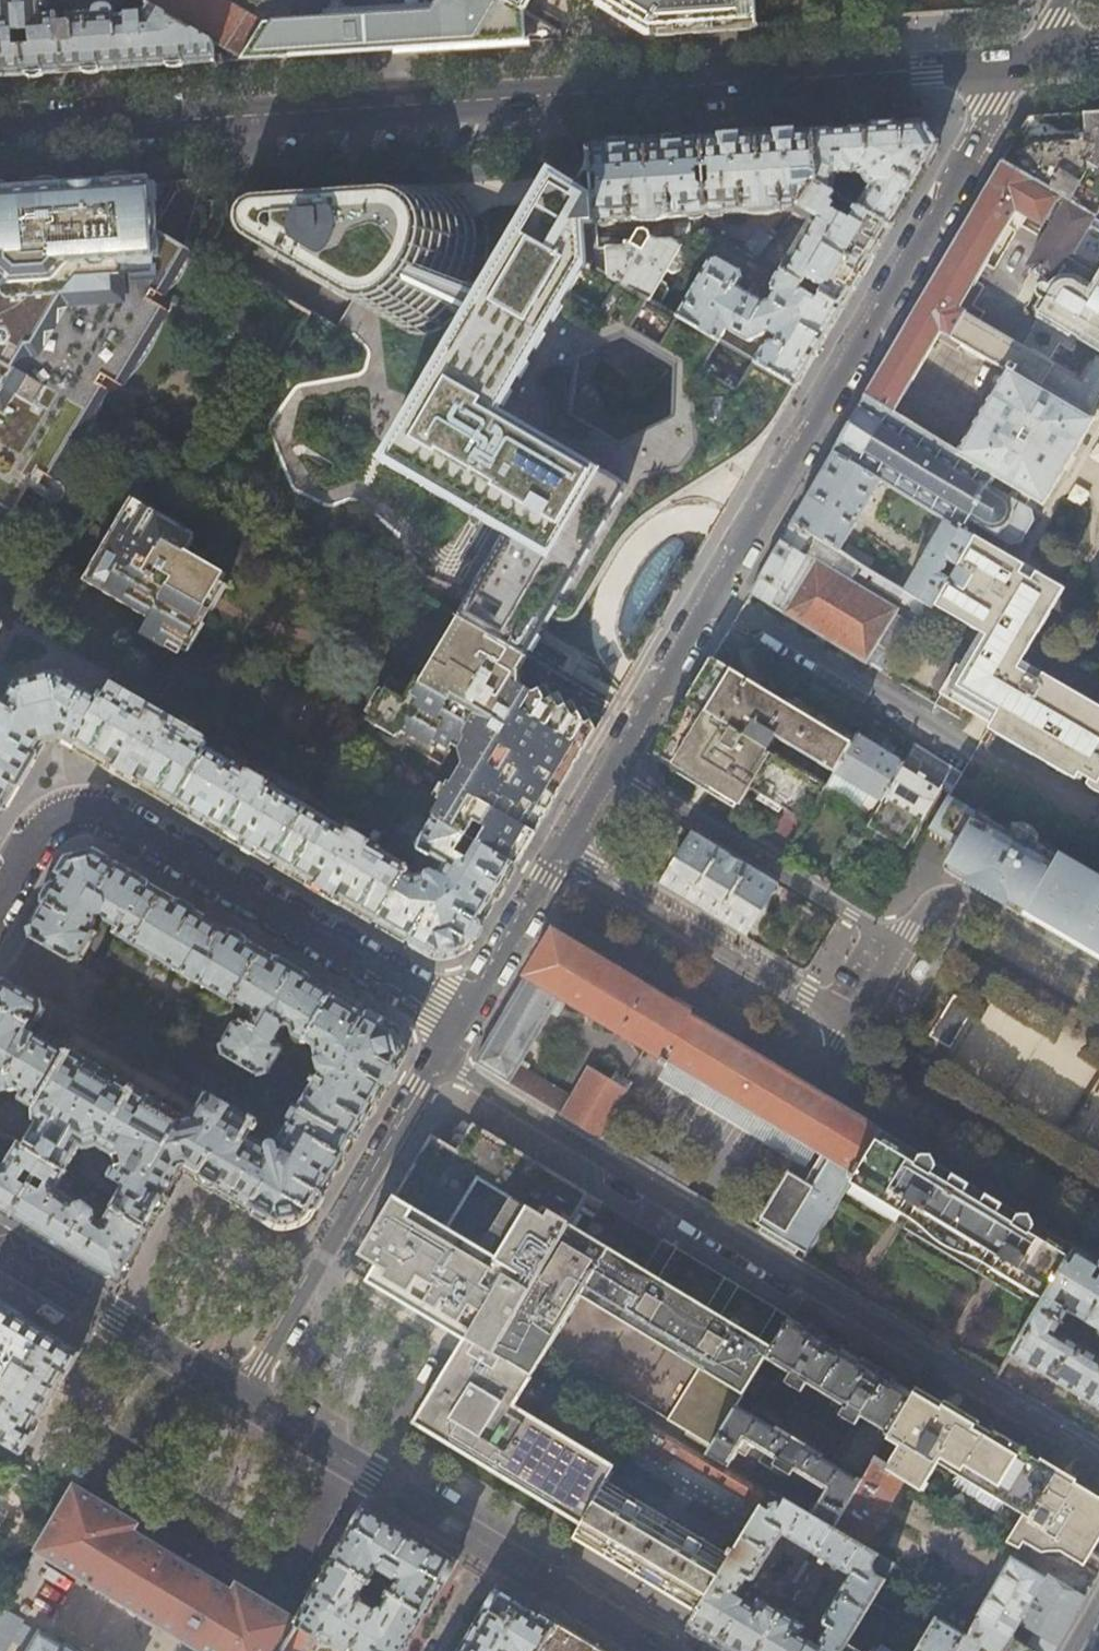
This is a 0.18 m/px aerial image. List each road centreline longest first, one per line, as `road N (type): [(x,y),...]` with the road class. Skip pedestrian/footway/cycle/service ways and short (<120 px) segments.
road 1 (secondary): [(0,131),(1025,63)]
road 2 (residential): [(437,1058),(1098,1463)]
road 3 (residential): [(709,595),(1025,63)]
road 4 (residential): [(458,1022),(112,819),(74,816),(41,835),(0,903)]
road 5 (residential): [(240,1399),(437,1058)]
road 6 (residential): [(852,1024),(834,1064),(840,1086),(1098,1241)]
road 7 (residential): [(903,947),(609,768)]
road 8 (residential): [(561,850),(852,1024)]
road 9 (residential): [(964,746),(709,595)]
road 10 (tertiary): [(240,1399),(487,1547)]
road 11 (residential): [(1098,982),(952,894),(930,901),(903,947)]
road 12 (tertiary): [(487,1547),(661,1650)]
road 13 (residential): [(458,1022),(561,850)]
road 14 (residential): [(609,768),(709,595)]
road 15 (tertiary): [(89,1309),(240,1399)]
road 16 (residential): [(425,1650),(487,1547)]

